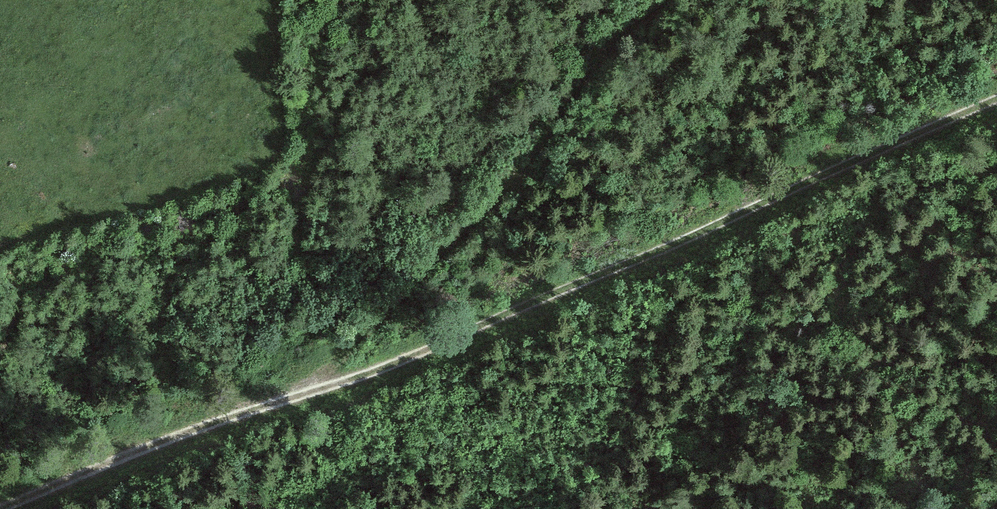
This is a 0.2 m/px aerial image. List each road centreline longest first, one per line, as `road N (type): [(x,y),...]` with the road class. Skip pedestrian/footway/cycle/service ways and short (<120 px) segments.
road 1 (track): [(996,98),(366,374),(218,420),(0,507)]
road 2 (track): [(319,388),(514,185),(604,56),(676,0)]

